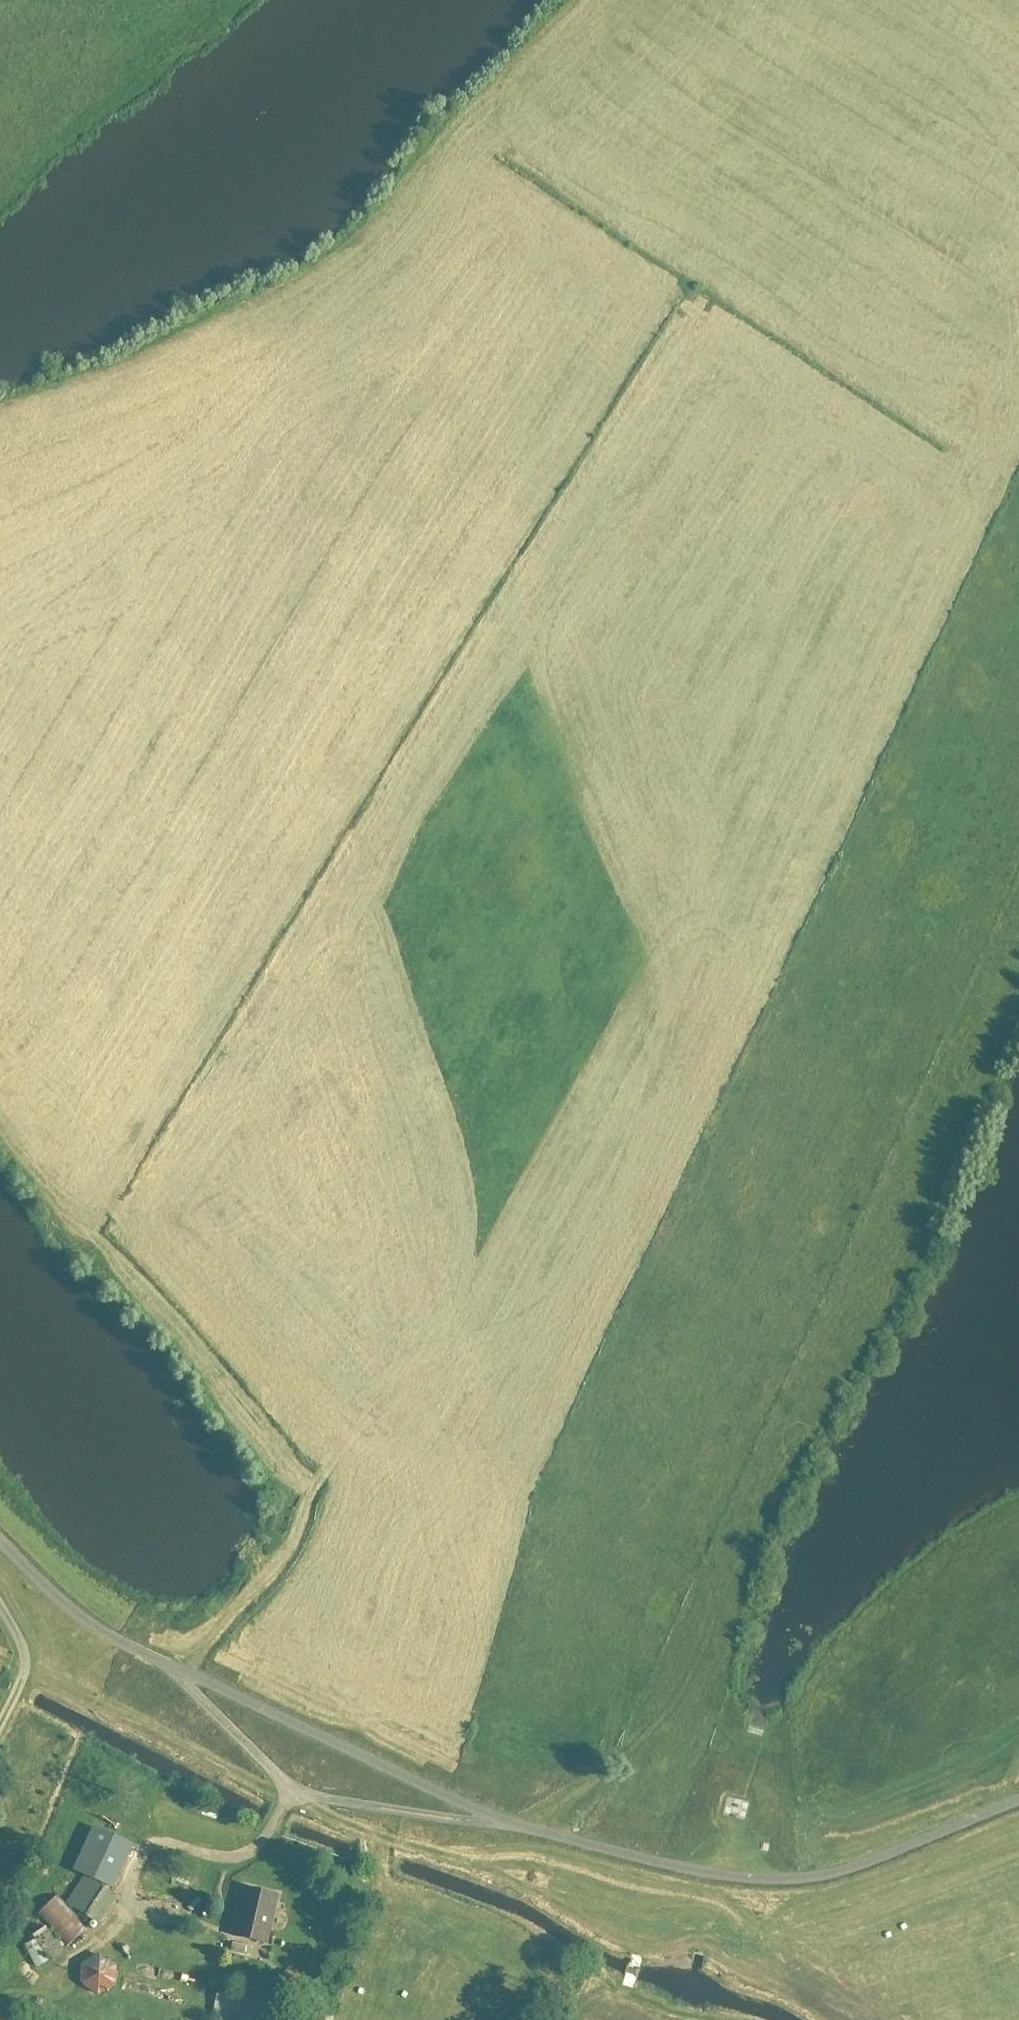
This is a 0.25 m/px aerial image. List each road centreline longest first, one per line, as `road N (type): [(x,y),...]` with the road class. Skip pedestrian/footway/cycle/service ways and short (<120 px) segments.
road 1 (unclassified): [(1018,1800),(821,1876),(739,1877),(668,1864),(482,1810),(133,1648),(73,1611),(0,1540)]

